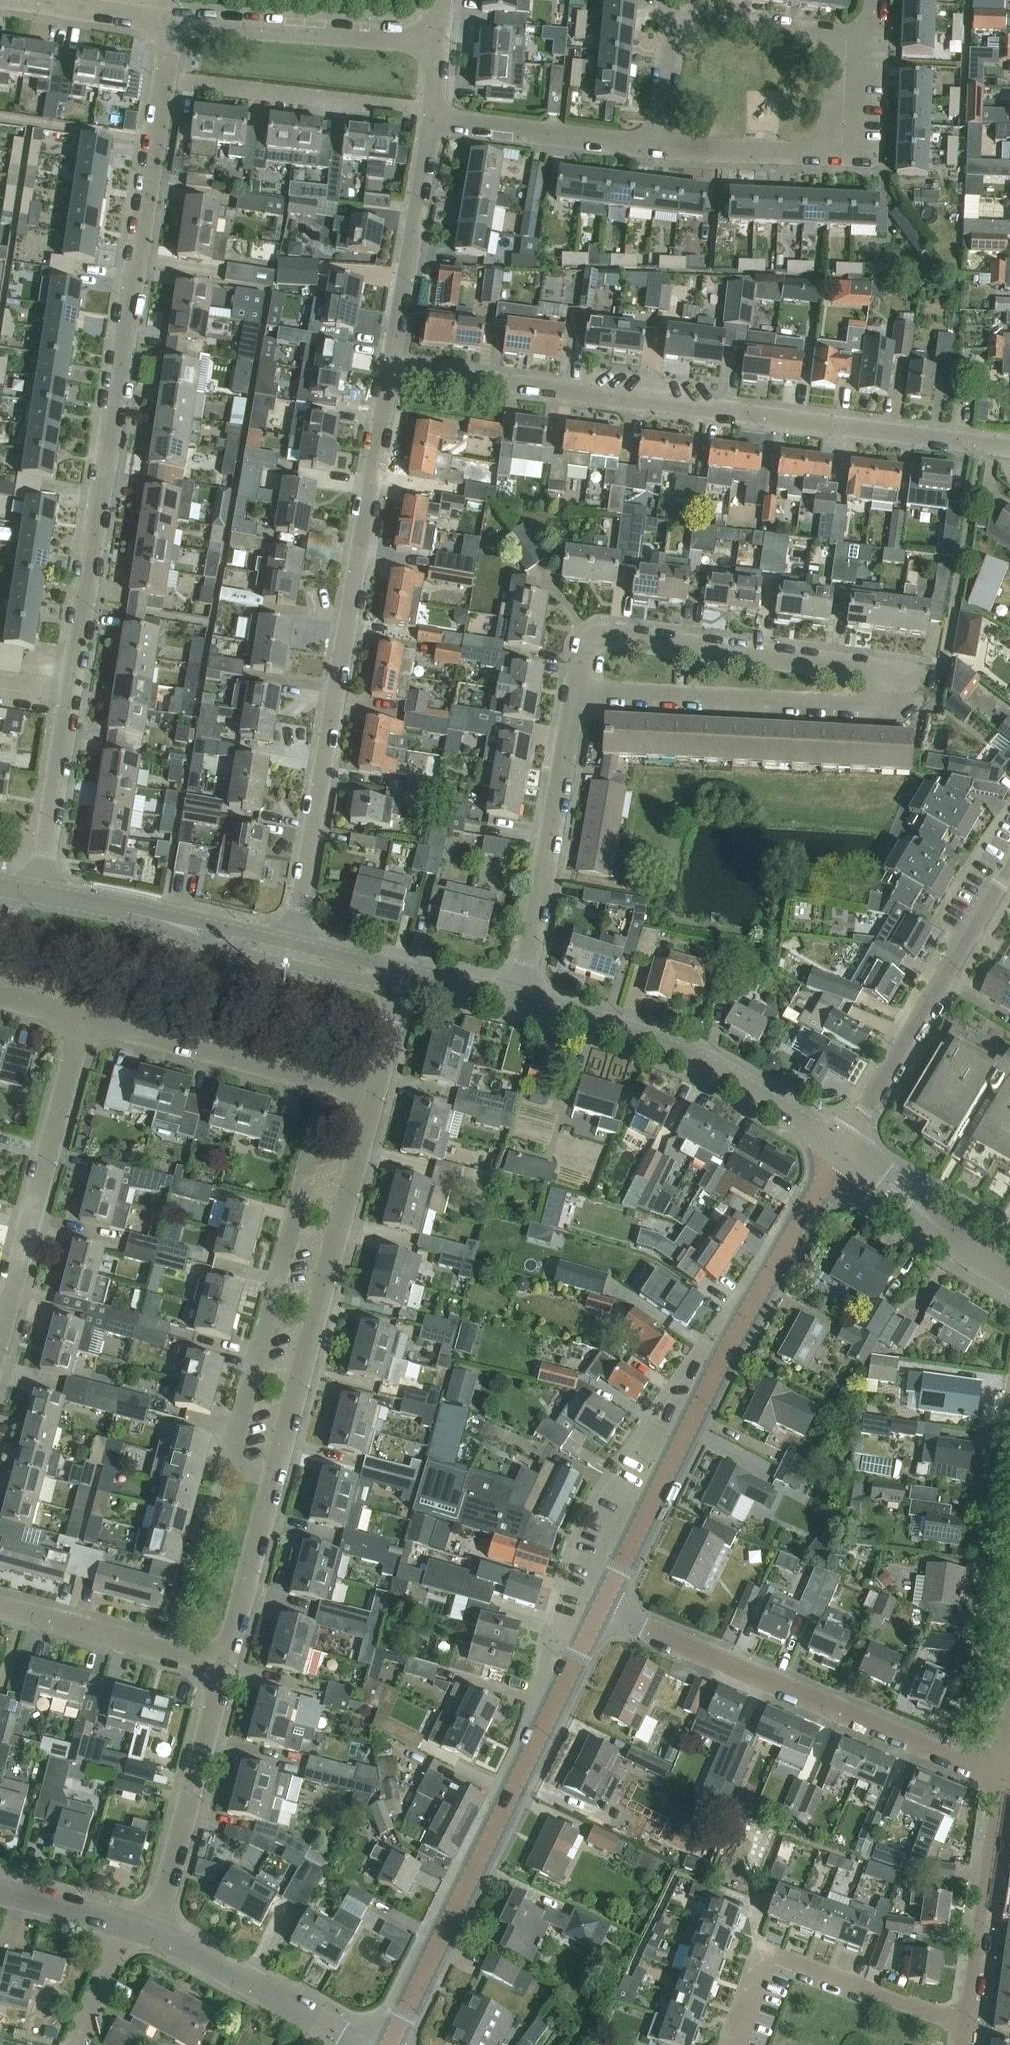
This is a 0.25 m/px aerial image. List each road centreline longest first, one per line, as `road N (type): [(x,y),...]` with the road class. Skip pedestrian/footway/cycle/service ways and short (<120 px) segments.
road 1 (residential): [(37,894),(164,80)]
road 2 (residential): [(577,694),(584,647),(609,636),(893,671),(920,689),(915,701),(894,708),(618,696)]
road 3 (residential): [(386,375),(1009,451)]
road 4 (residential): [(220,1682),(375,1092)]
road 5 (residential): [(293,944),(386,375)]
road 6 (tertiary): [(607,1612),(736,1334),(843,1146)]
road 7 (tertiary): [(388,2044),(607,1612)]
road 8 (residential): [(956,1760),(607,1612)]
road 9 (tertiary): [(843,1146),(685,1056),(517,1002)]
road 10 (residential): [(956,1760),(1009,1408)]
road 11 (residential): [(872,38),(866,164),(653,148)]
road 12 (residential): [(0,1336),(82,1021)]
road 13 (residential): [(653,148),(665,38),(686,23),(716,19),(872,38)]
road 14 (residential): [(1009,876),(843,1146)]
road 15 (residential): [(517,1002),(577,694)]
road 16 (residential): [(732,2044),(766,1952),(968,2025)]
road 17 (residential): [(375,1092),(82,1021)]
road 18 (residential): [(433,112),(164,80)]
road 19 (residential): [(439,40),(171,19)]
road 20 (residential): [(155,1937),(220,1682)]
road 21 (residential): [(386,375),(433,120)]
road 22 (residential): [(386,2044),(155,1937)]
road 23 (residential): [(968,2025),(1003,1779)]
road 24 (residential): [(220,1682),(0,1612)]
road 25 (residential): [(653,148),(433,120)]
road 26 (tertiary): [(106,907),(288,964)]
road 27 (tertiary): [(293,944),(106,907)]
road 28 (tertiary): [(990,1262),(843,1146)]
road 29 (residential): [(124,1931),(0,1893)]
road 30 (residential): [(375,1092),(406,975)]

